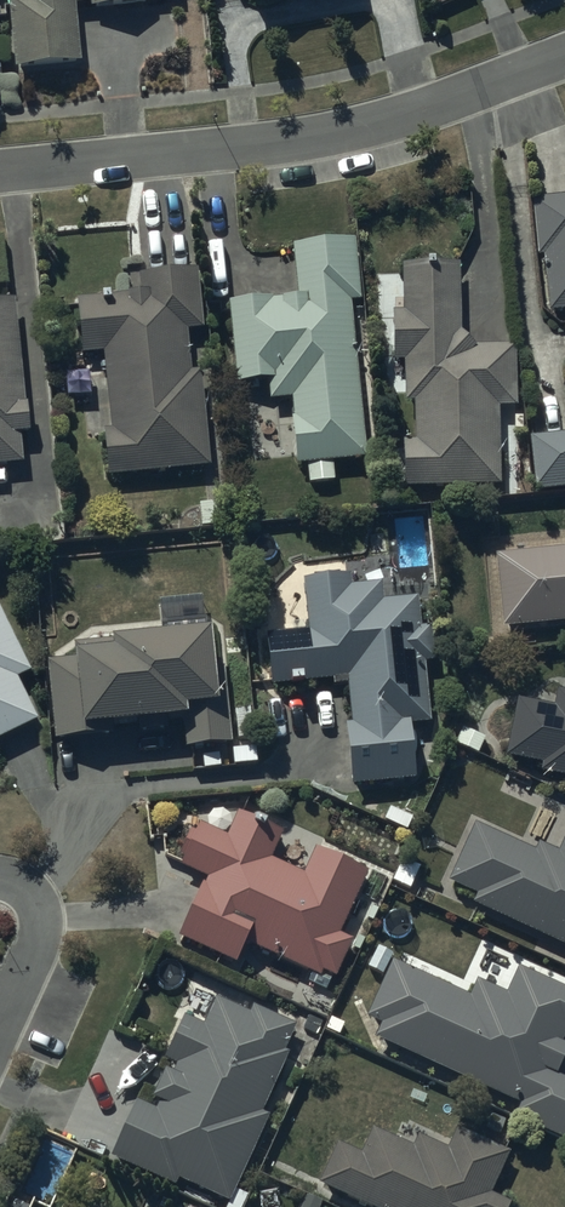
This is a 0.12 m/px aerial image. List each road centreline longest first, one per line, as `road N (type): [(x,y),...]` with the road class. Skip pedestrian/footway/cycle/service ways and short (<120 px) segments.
road 1 (residential): [(564,56),(311,138),(0,172)]

